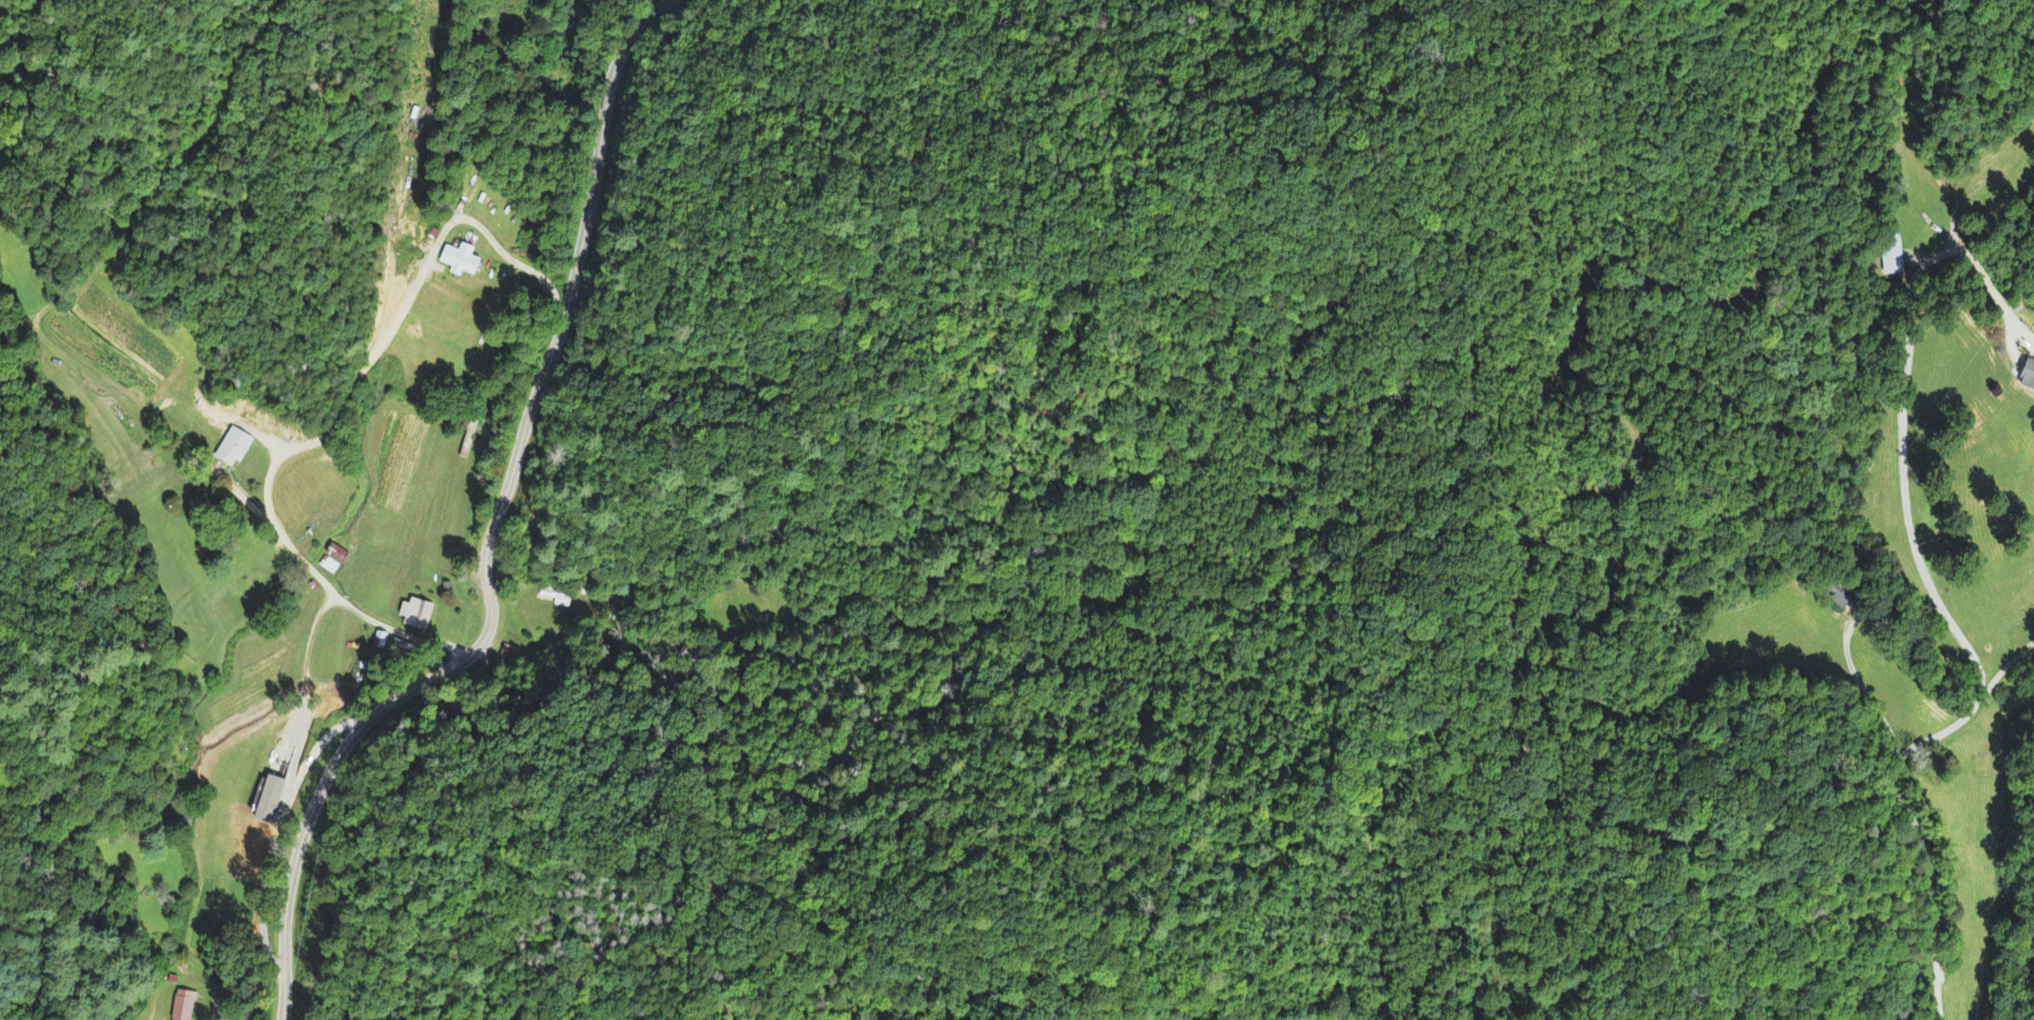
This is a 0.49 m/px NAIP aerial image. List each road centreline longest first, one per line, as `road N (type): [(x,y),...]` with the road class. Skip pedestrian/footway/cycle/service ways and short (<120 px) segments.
road 1 (residential): [(333,1019),(307,854),(391,700),(445,682),(489,644),(494,606),(485,569),(494,524),(571,319),(627,84),(649,30),(686,0)]
road 2 (residential): [(1940,1019),(1934,889),(1896,790),(1896,770),(1907,751),(1954,725),(1979,697)]
road 3 (residential): [(489,644),(337,600),(272,529),(267,491),(289,451)]

